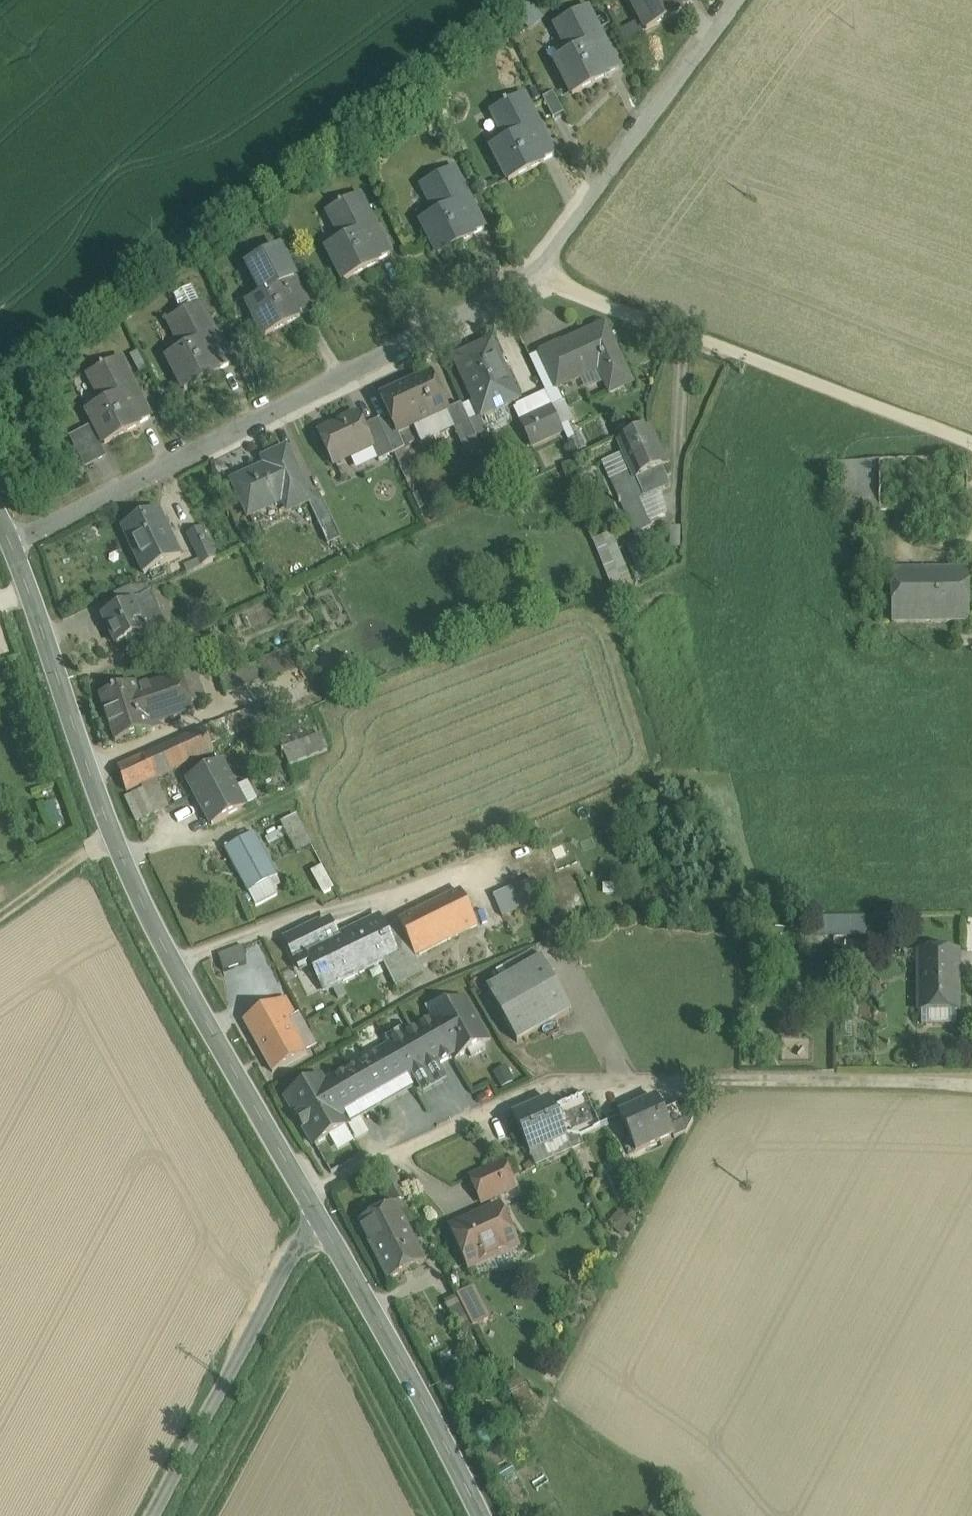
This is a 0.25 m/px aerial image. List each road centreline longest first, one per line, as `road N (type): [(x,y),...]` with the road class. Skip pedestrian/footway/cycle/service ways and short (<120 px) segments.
road 1 (secondary): [(314,1216),(132,881),(0,522)]
road 2 (track): [(306,1200),(358,1166),(559,1084),(971,1086)]
road 3 (track): [(12,544),(536,273)]
road 4 (track): [(971,444),(536,273)]
road 5 (secondary): [(479,1515),(314,1216)]
road 6 (unclassified): [(314,1216),(154,1515)]
road 7 (track): [(536,273),(737,0)]
road 8 (track): [(116,838),(0,919)]

